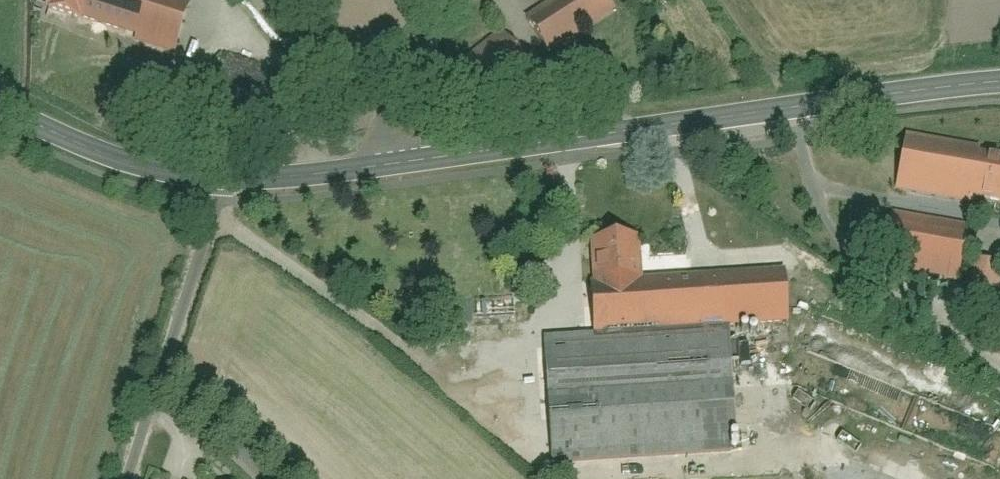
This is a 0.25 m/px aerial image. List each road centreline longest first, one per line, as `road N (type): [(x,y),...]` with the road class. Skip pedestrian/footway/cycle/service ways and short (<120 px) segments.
road 1 (secondary): [(999,86),(381,167)]
road 2 (unclassified): [(140,478),(236,183)]
road 3 (secondary): [(236,183),(116,160),(0,107)]
road 4 (residential): [(471,0),(395,85),(381,130),(381,167)]
road 5 (secondary): [(381,167),(236,183)]

